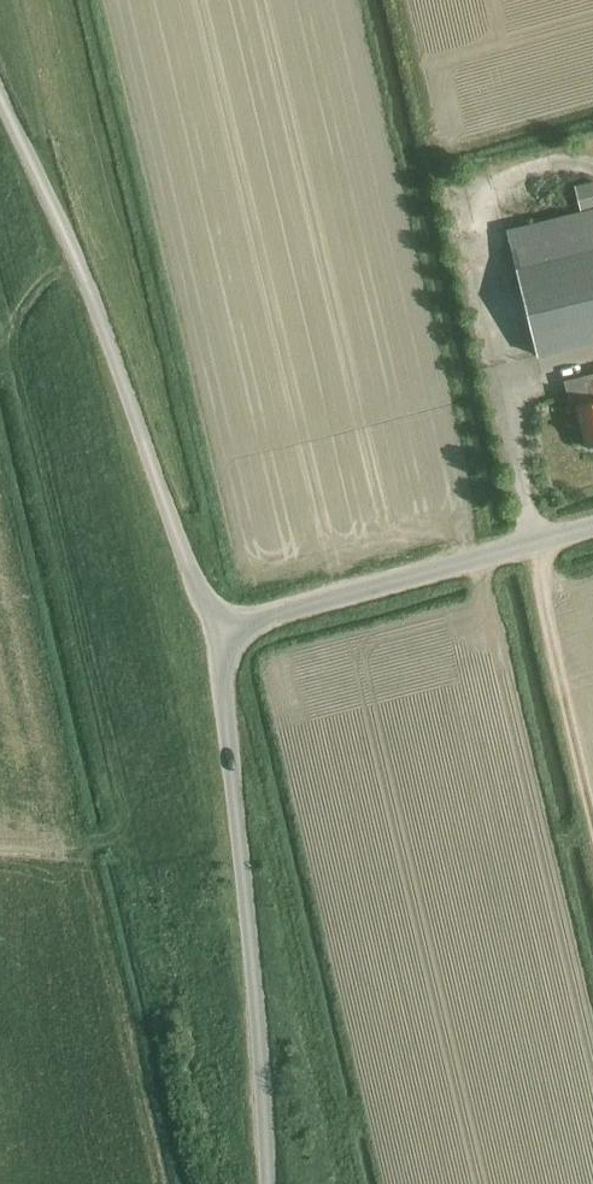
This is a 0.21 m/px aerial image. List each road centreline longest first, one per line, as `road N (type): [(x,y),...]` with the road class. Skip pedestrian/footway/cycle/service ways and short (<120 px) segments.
road 1 (unclassified): [(220,623),(182,549),(69,223),(0,81)]
road 2 (tertiary): [(267,1183),(220,623)]
road 3 (tertiary): [(220,623),(592,524)]

